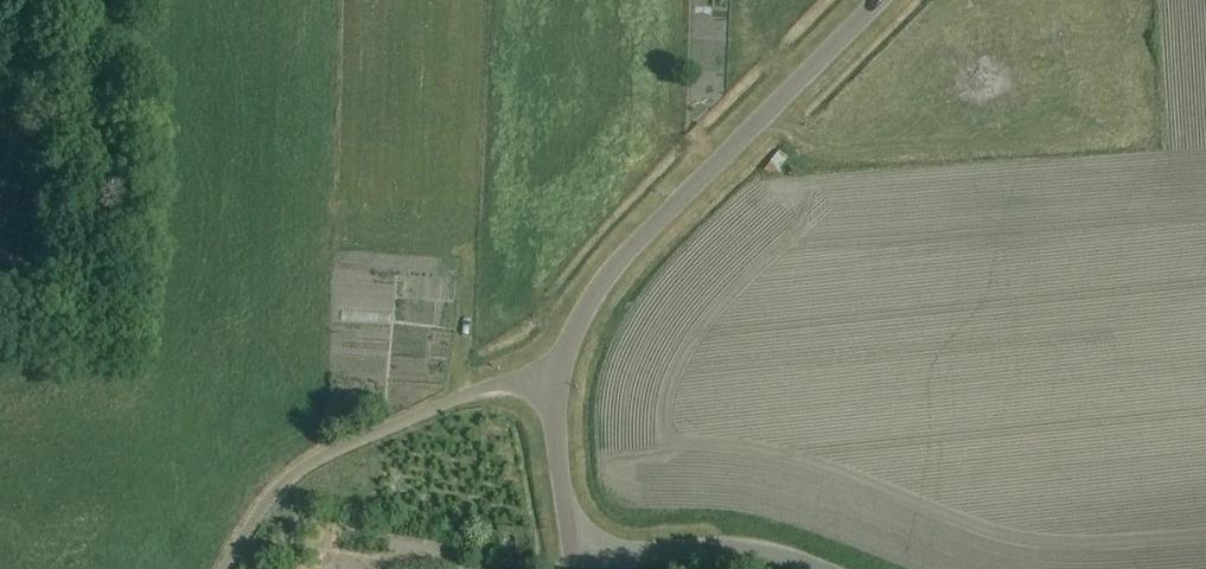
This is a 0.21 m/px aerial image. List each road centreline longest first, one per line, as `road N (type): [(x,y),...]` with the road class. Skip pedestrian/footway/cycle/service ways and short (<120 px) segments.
road 1 (unclassified): [(551,377),(614,268),(881,0)]
road 2 (unclassified): [(225,568),(278,490),(325,454),(504,382),(551,377)]
road 3 (unclassified): [(577,562),(709,548),(818,568)]
road 4 (unclassified): [(577,562),(551,377)]

